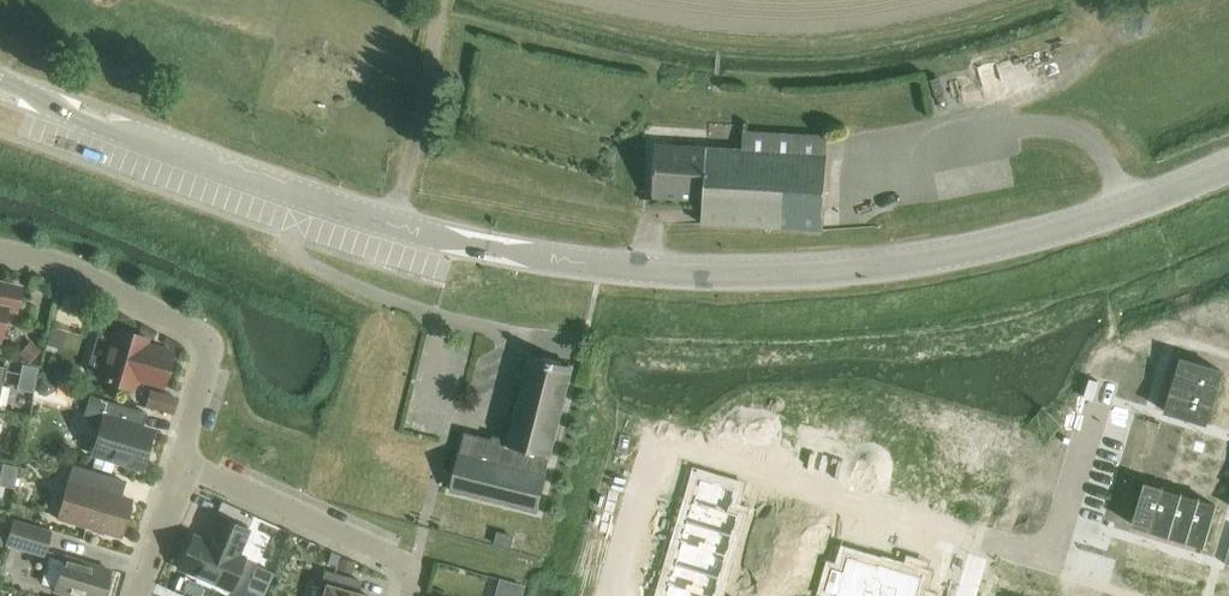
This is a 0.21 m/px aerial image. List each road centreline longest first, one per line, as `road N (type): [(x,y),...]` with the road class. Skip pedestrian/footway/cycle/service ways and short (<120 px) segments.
road 1 (tertiary): [(0,84),(71,120),(305,199),(424,234),(614,268),(782,275),(920,263),(1047,233),(1228,168)]
road 2 (residential): [(611,595),(653,459),(669,446),(972,537)]
road 3 (residential): [(0,263),(91,283),(206,345),(179,471)]
road 4 (residential): [(179,471),(416,572),(409,595)]
road 5 (residential): [(1103,381),(1050,562),(992,545)]
road 6 (residential): [(179,471),(135,595)]

